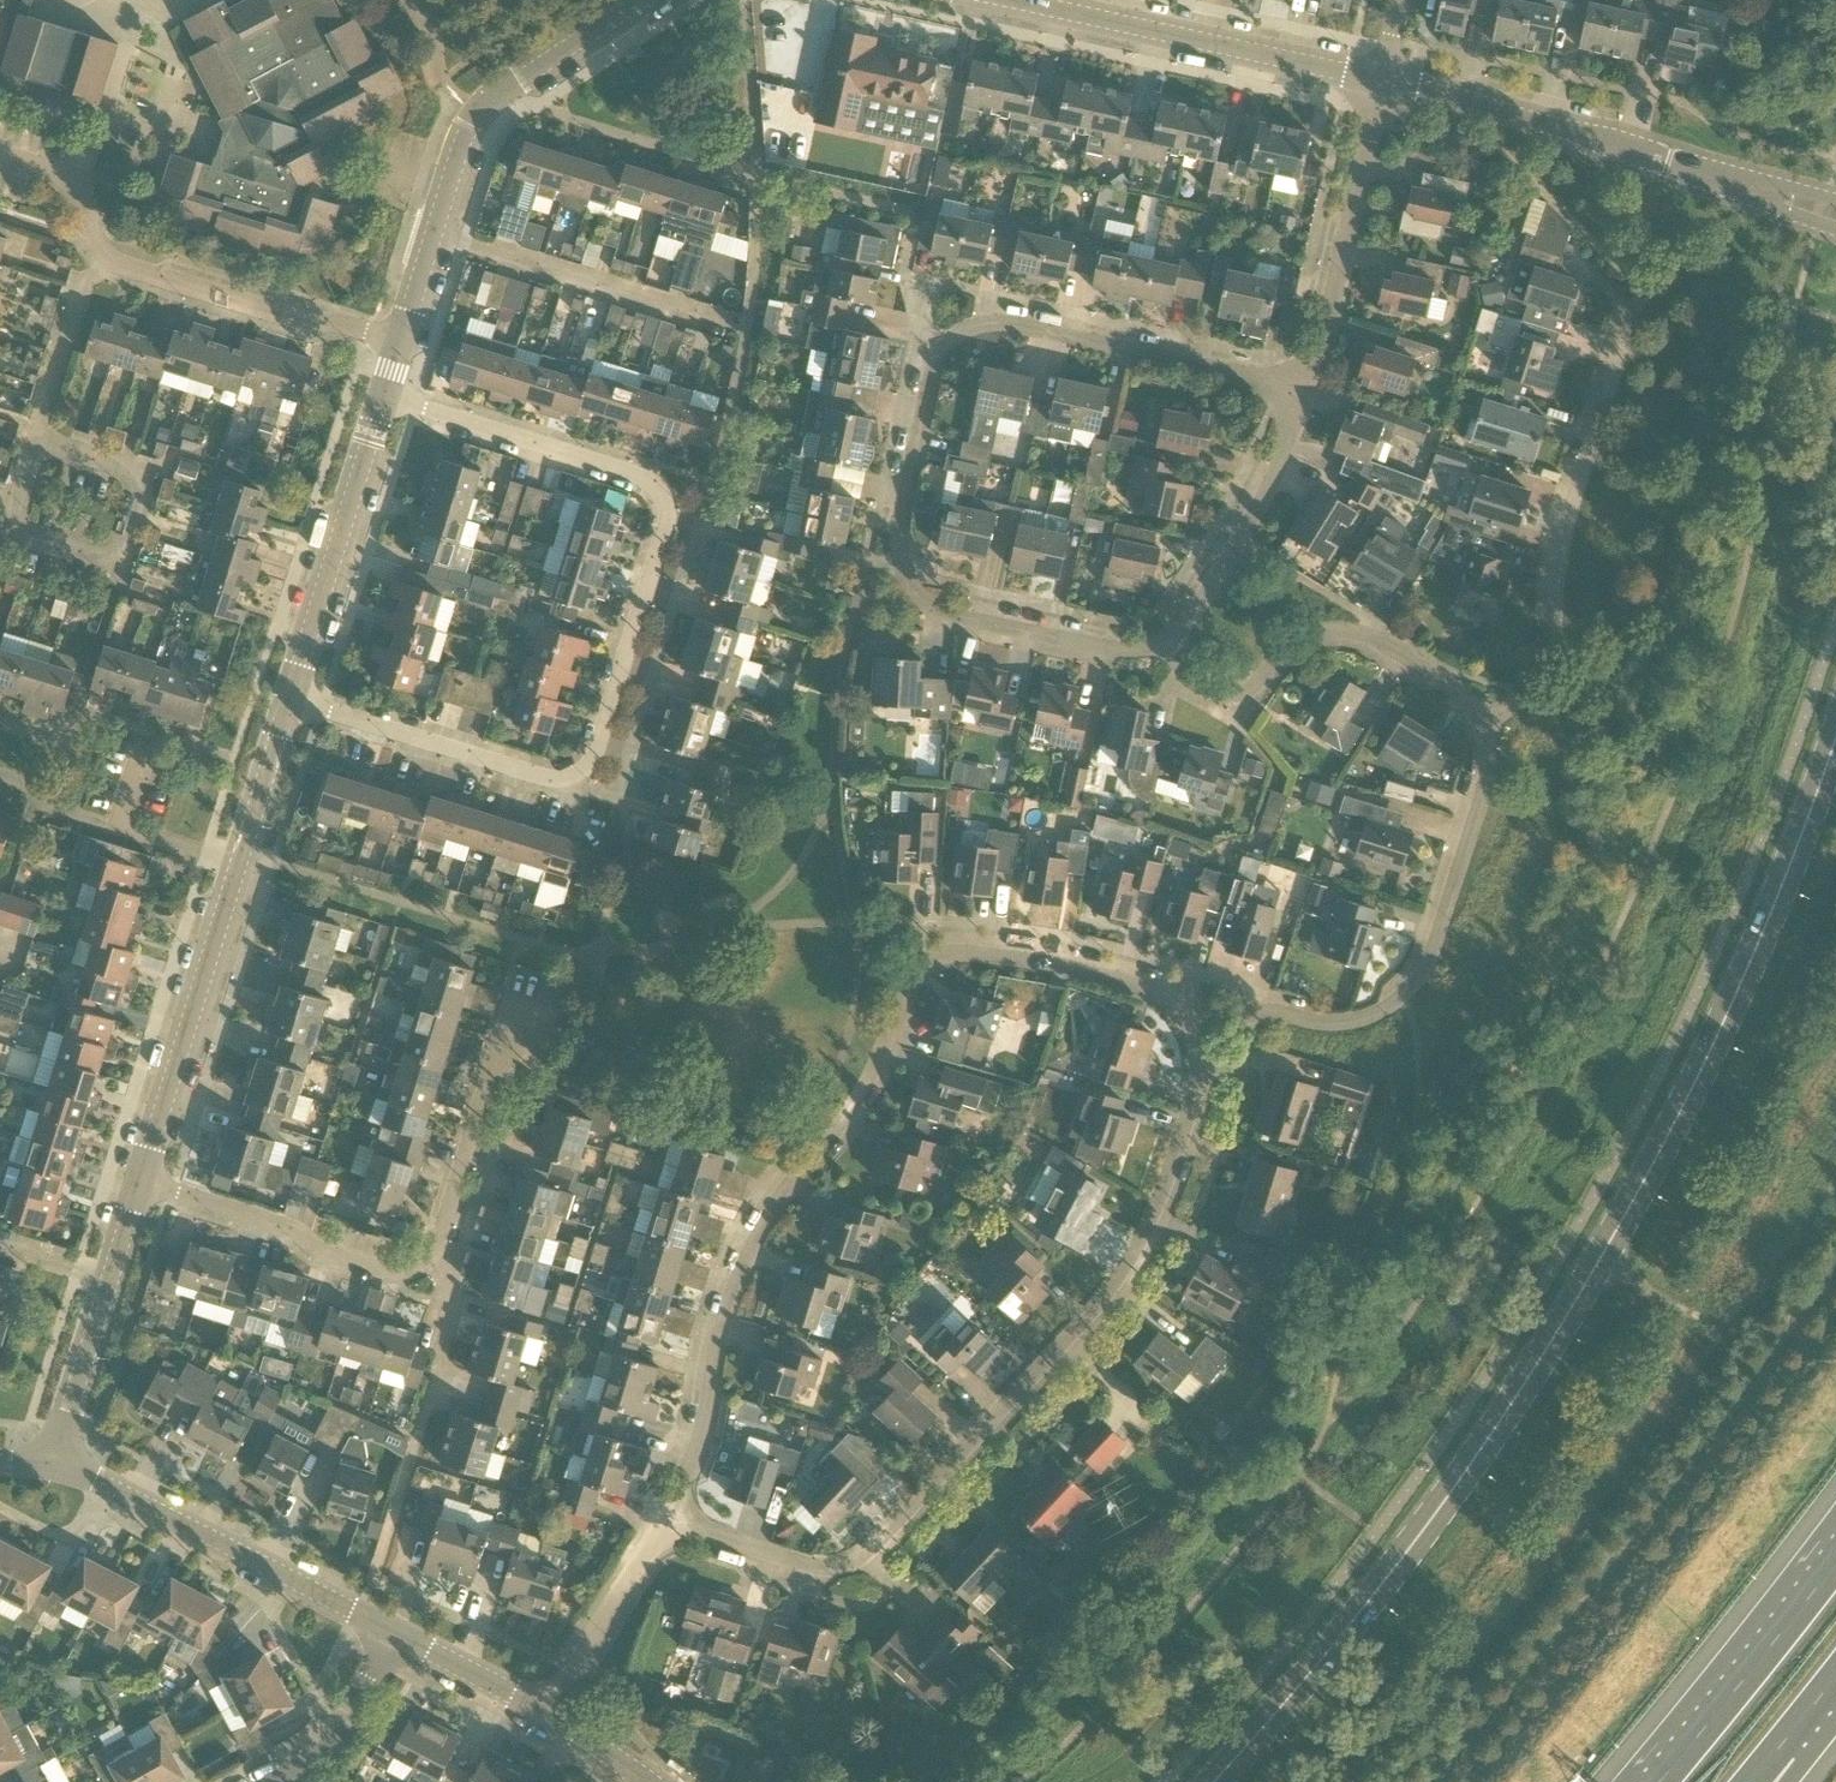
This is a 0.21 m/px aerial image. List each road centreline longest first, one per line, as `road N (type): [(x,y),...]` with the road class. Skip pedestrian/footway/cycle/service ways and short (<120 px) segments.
road 1 (secondary): [(1217,1781),(1339,1642),(1468,1474),(1606,1254),(1737,1000),(1835,743)]
road 2 (residential): [(1196,1036),(1163,997),(1133,984),(993,955),(924,963),(901,990),(853,1112),(766,1221),(738,1277),(719,1332),(704,1432),(683,1485),(686,1514)]
road 3 (residential): [(1307,391),(996,323),(955,338),(938,356),(894,554),(902,576),(934,609),(958,618),(1097,648),(1147,653),(1167,646)]
road 4 (residential): [(386,399),(634,478),(658,495),(663,522),(588,765),(571,788),(558,788),(291,702)]
road 5 (residential): [(686,1514),(715,1536),(822,1569),(856,1562),(876,1545),(1123,1272),(1178,1148),(1198,1080),(1196,1036)]
road 6 (residential): [(1196,1036),(1245,1019),(1339,1025),(1404,997),(1429,963),(1475,813),(1486,769),(1483,725)]
road 7 (residential): [(141,1183),(291,702)]
road 8 (residential): [(1483,725),(1546,674),(1571,511),(1641,289)]
road 9 (residential): [(1835,215),(1514,113),(1380,81)]
road 10 (residential): [(400,346),(476,116),(516,80),(639,0)]
road 11 (residential): [(1483,725),(1452,689),(1362,634),(1304,641),(1243,691),(1224,694),(1184,672),(1167,646)]
road 12 (residential): [(395,1632),(96,1480),(54,1470)]
road 13 (residential): [(1380,81),(1021,0)]
road 14 (residential): [(34,443),(144,475),(117,565),(7,533)]
road 15 (residential): [(400,346),(94,256)]
road 16 (residential): [(1307,391),(1380,81)]
road 17 (residential): [(291,702),(386,399)]
road 18 (residential): [(433,1267),(398,1278),(312,1253),(274,1226),(141,1183)]
road 19 (residential): [(1167,646),(1271,487),(1307,391)]
road 20 (residential): [(433,1267),(468,1137),(535,999)]
road 21 (motorway): [(1835,1558),(1656,1781)]
road 22 (residential): [(546,1710),(651,1544),(686,1514)]
road 23 (residential): [(415,1453),(454,1293),(433,1267)]
road 24 (residential): [(54,1470),(107,1280)]
road 25 (residential): [(34,443),(94,256)]
road 26 (residential): [(395,1632),(347,1726),(279,1781)]
road 27 (residential): [(546,1710),(395,1632)]
road 28 (residential): [(94,256),(97,208),(66,181),(0,157)]
road 29 (residential): [(643,1781),(546,1710)]

